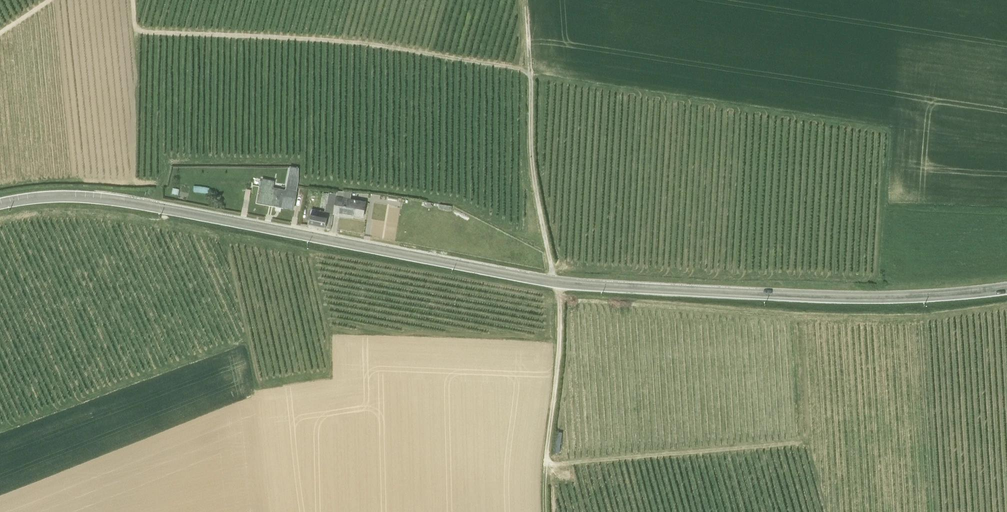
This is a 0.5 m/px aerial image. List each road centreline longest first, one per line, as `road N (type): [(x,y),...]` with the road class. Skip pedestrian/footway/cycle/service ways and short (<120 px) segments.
road 1 (tertiary): [(0,202),(108,197),(558,283),(834,296),(1006,288)]
road 2 (track): [(545,511),(561,339),(558,283),(529,163),(526,0)]
road 3 (track): [(131,0),(132,22),(144,32),(368,46),(531,75)]

